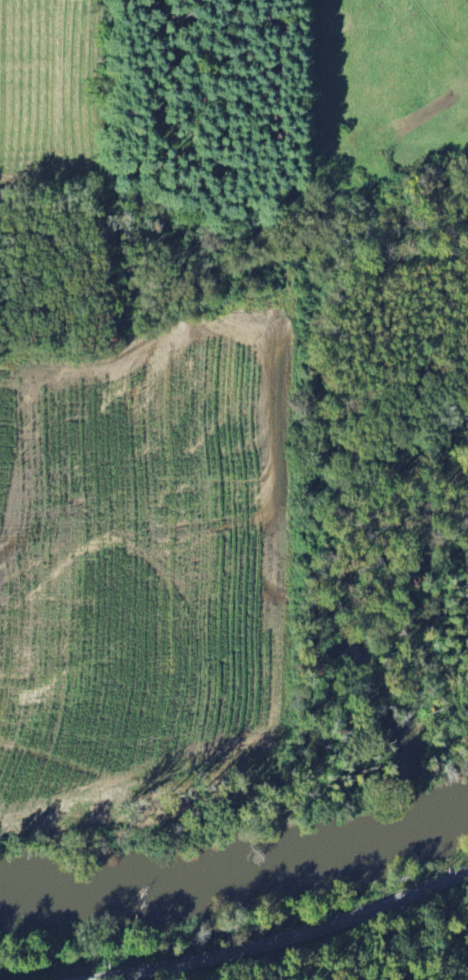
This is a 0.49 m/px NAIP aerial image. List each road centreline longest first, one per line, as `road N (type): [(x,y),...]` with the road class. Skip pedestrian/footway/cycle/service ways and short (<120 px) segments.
road 1 (tertiary): [(467,872),(265,944),(88,979)]

